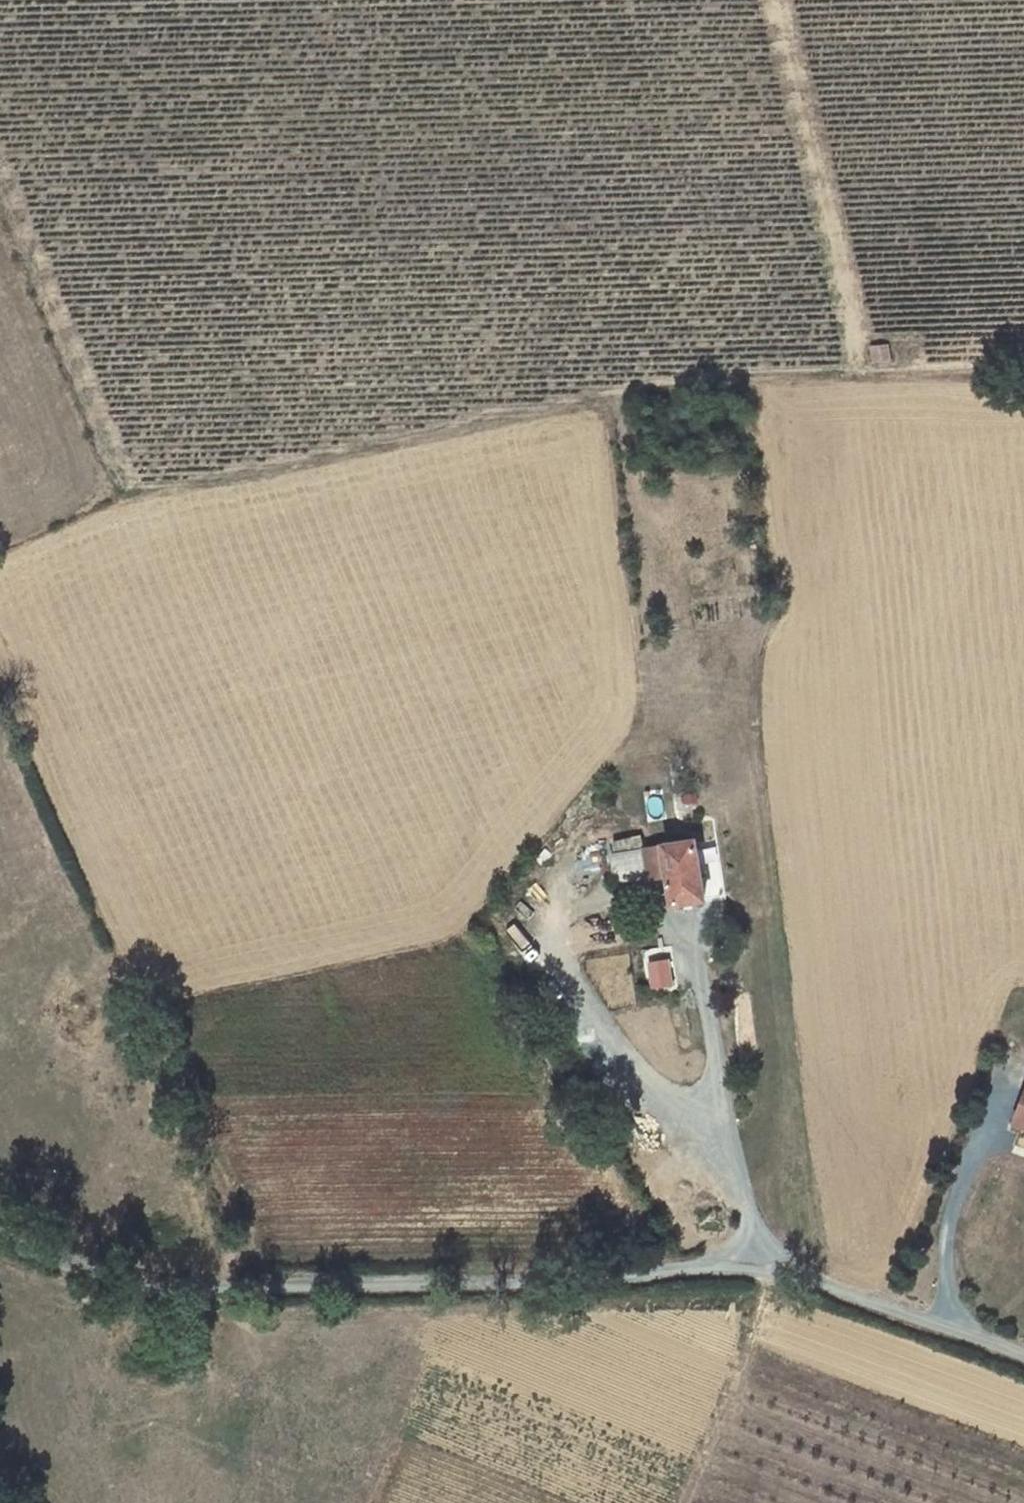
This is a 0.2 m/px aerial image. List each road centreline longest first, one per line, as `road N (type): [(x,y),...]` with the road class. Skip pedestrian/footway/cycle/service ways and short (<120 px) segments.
road 1 (residential): [(0,1244),(130,1293),(191,1297),(771,1273),(1023,1363)]

